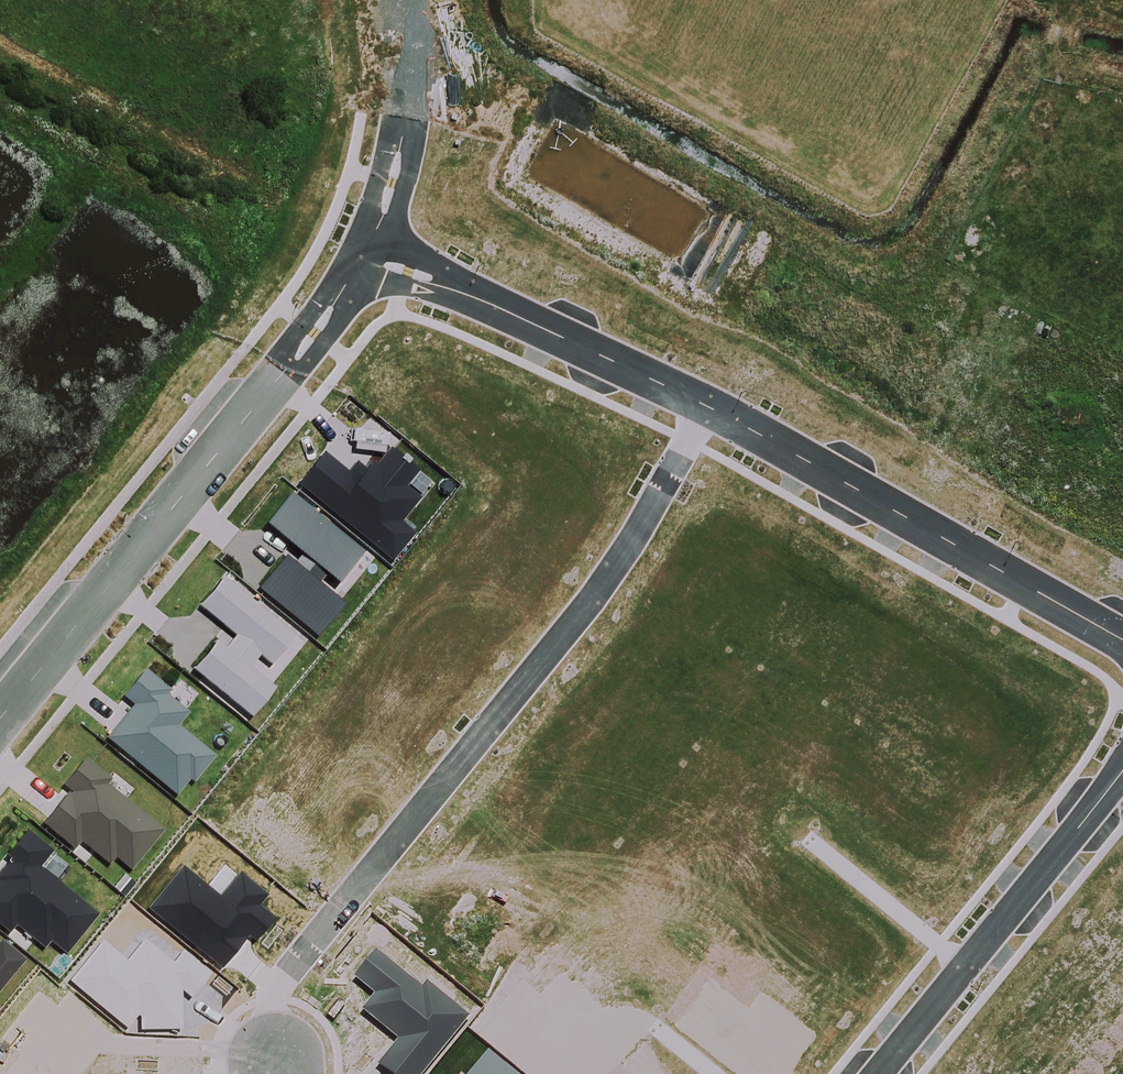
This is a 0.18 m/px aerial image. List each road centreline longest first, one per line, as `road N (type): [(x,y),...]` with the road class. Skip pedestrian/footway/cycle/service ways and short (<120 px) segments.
road 1 (residential): [(276,1047),(278,995),(597,600),(703,405)]
road 2 (residential): [(0,714),(370,255)]
road 3 (residential): [(703,405),(1122,636)]
road 4 (residential): [(870,1073),(1122,762)]
road 5 (residential): [(370,255),(703,405)]
road 6 (residential): [(370,255),(401,132),(396,0)]

